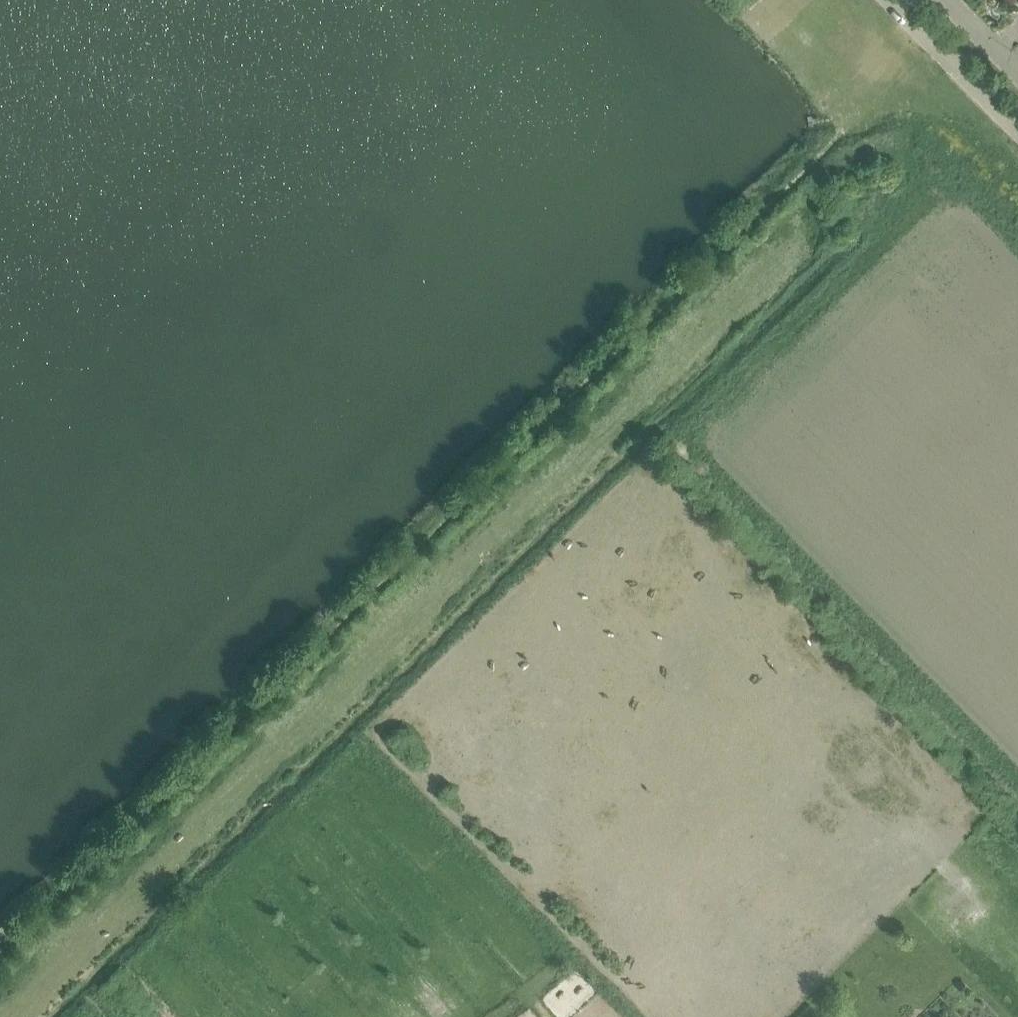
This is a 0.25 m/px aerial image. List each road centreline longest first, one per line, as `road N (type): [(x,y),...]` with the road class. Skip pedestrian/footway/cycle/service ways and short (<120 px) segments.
road 1 (residential): [(893,0),(1017,128)]

